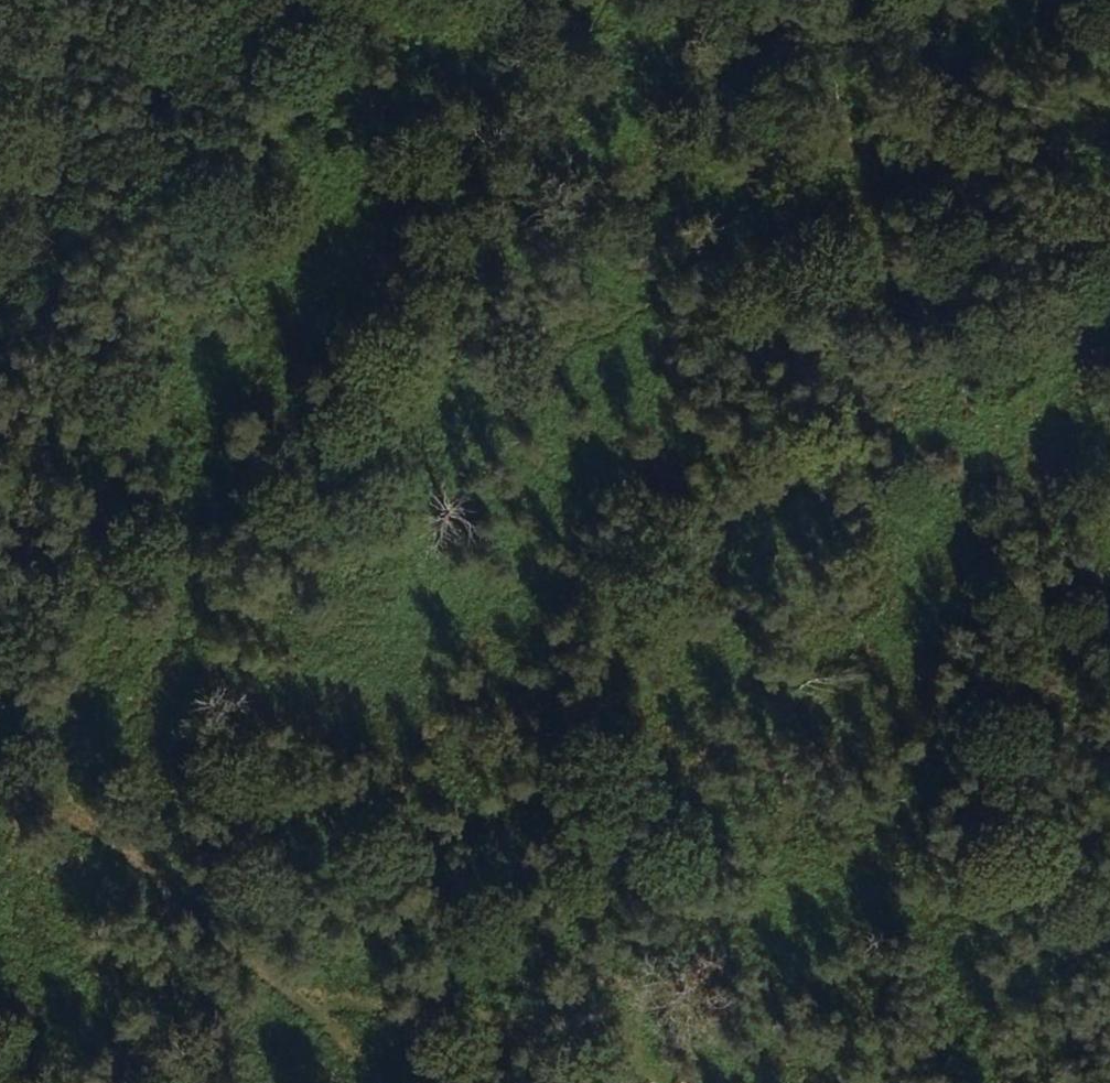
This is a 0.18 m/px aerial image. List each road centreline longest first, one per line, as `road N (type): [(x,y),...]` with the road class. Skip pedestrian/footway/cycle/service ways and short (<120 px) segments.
road 1 (track): [(0,706),(356,1082)]

